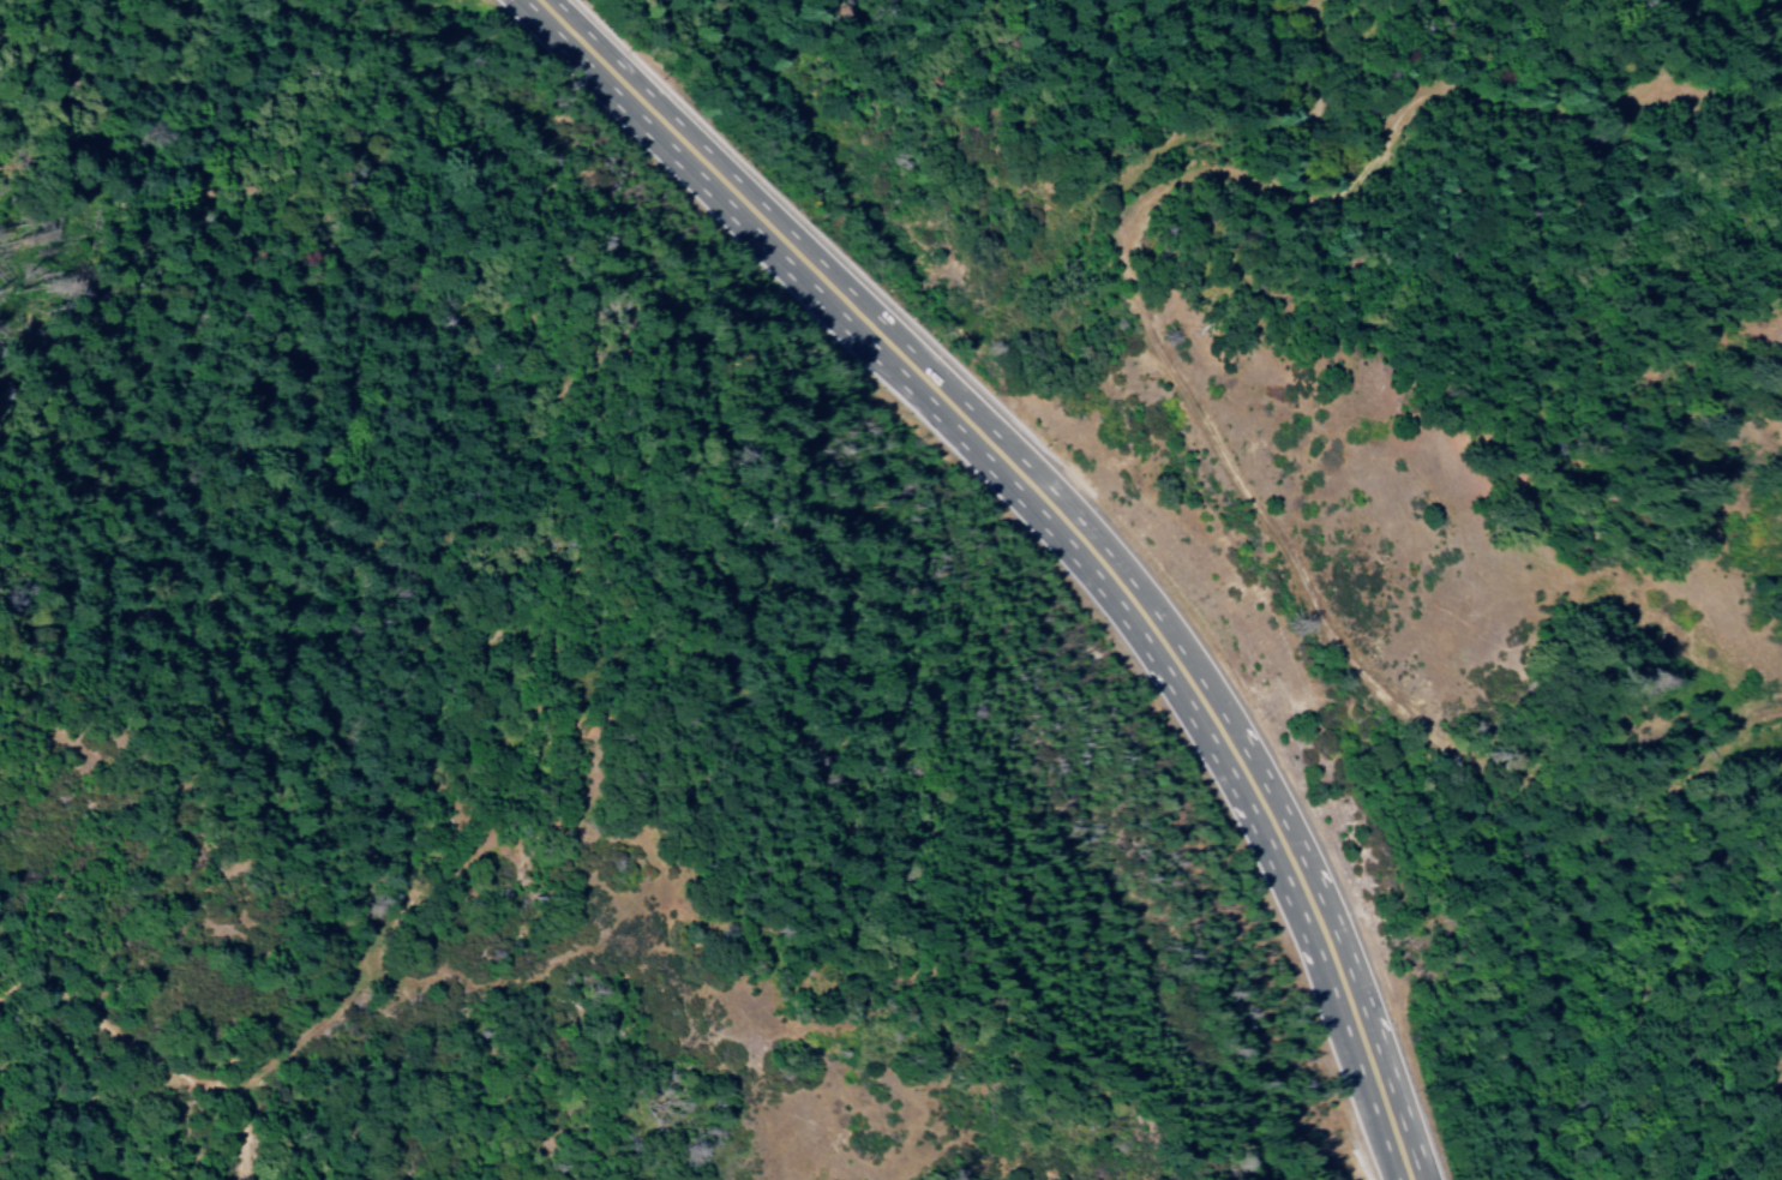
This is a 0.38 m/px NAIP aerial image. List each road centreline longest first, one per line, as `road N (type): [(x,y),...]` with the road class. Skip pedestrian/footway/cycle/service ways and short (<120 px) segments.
road 1 (trunk): [(1231,742),(1097,549),(536,0)]
road 2 (trunk): [(1415,1179),(1302,868),(1231,742)]

